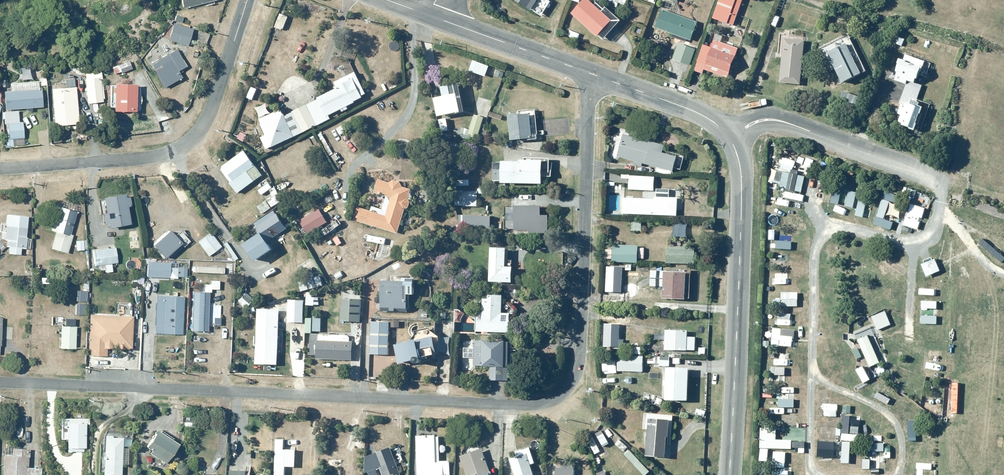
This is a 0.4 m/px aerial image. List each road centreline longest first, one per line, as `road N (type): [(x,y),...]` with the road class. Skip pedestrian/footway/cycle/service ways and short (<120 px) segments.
road 1 (residential): [(591,74),(579,362),(573,382),(552,401),(0,385)]
road 2 (residential): [(0,169),(145,158),(185,147),(213,108),(247,0)]
road 3 (secondary): [(729,474),(741,184),(730,137)]
road 4 (residential): [(730,137),(758,122),(779,121),(938,183)]
road 5 (secondary): [(591,74),(430,15)]
road 6 (secondary): [(730,137),(704,116),(591,74)]

